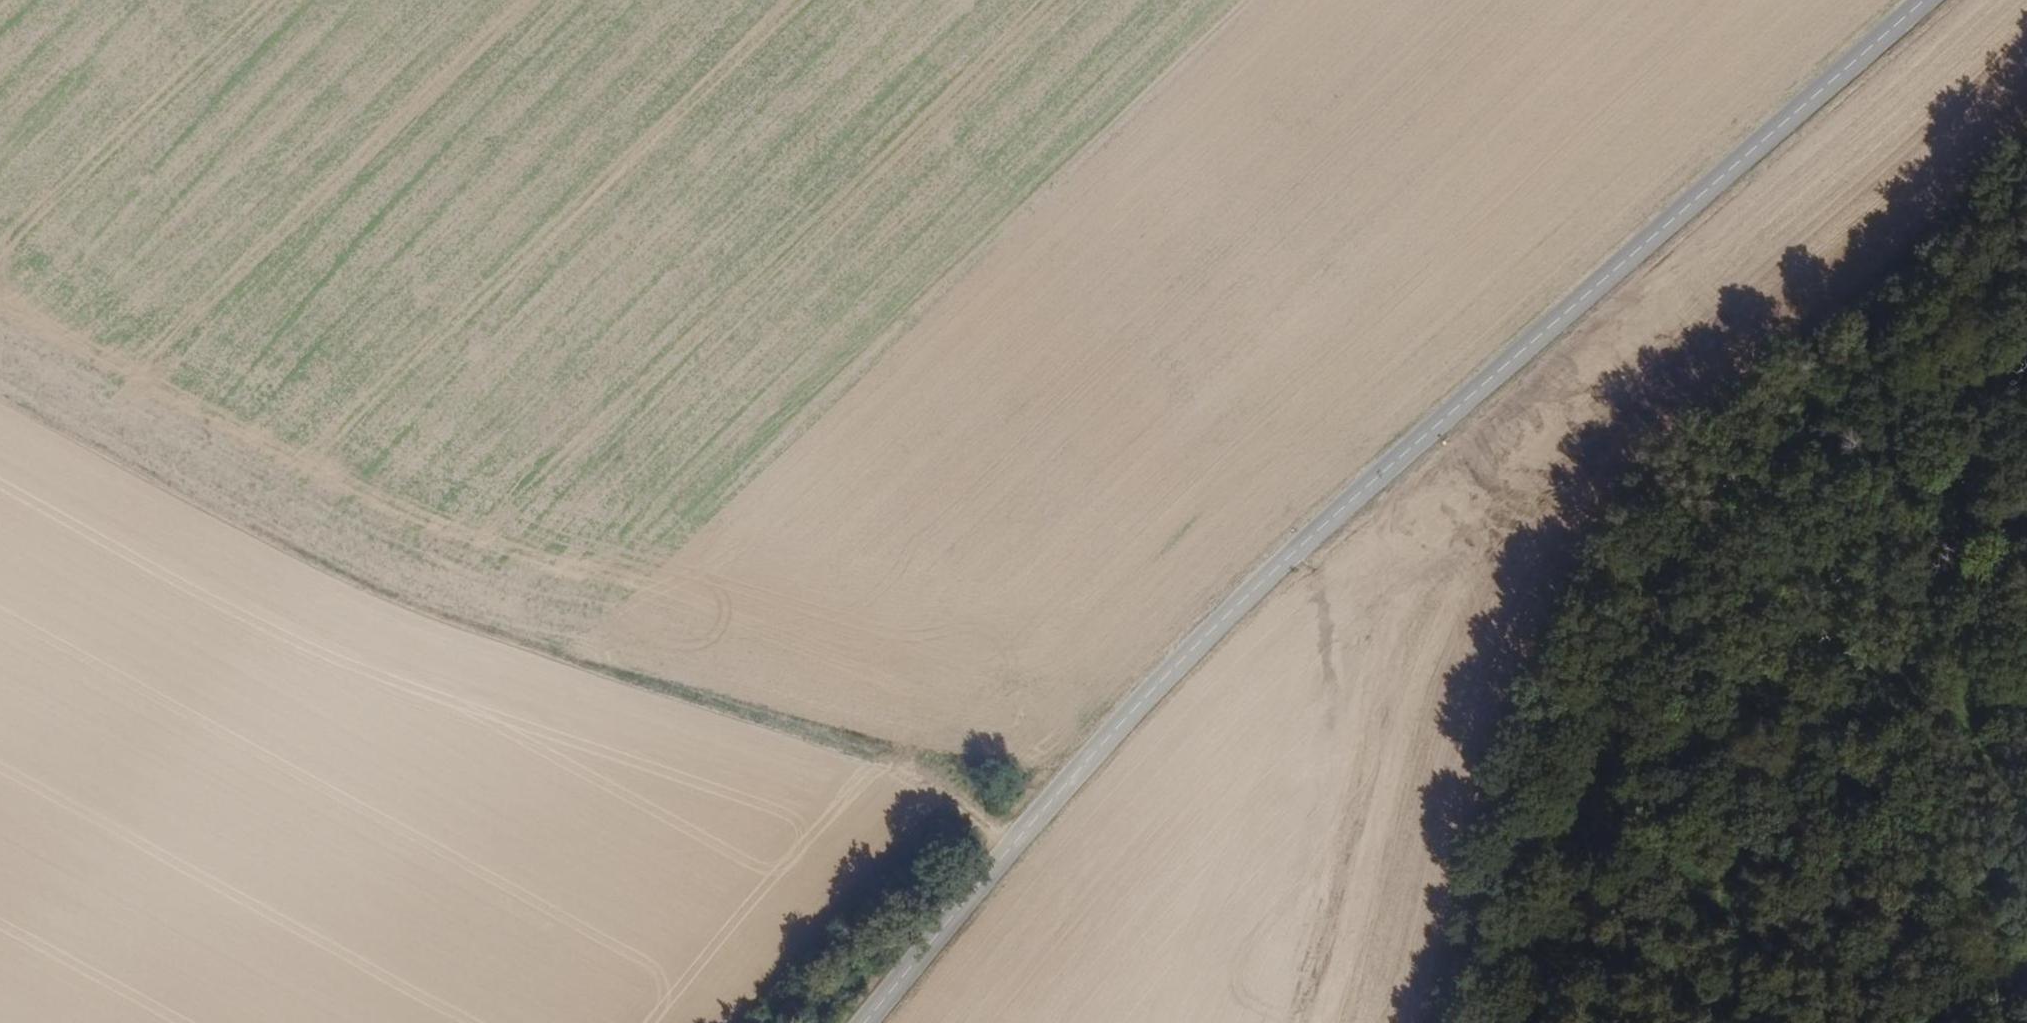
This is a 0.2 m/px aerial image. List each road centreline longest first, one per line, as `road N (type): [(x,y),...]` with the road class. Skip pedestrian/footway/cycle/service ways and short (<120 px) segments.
road 1 (tertiary): [(865,1022),(1064,786),(1211,631),(1925,0)]

